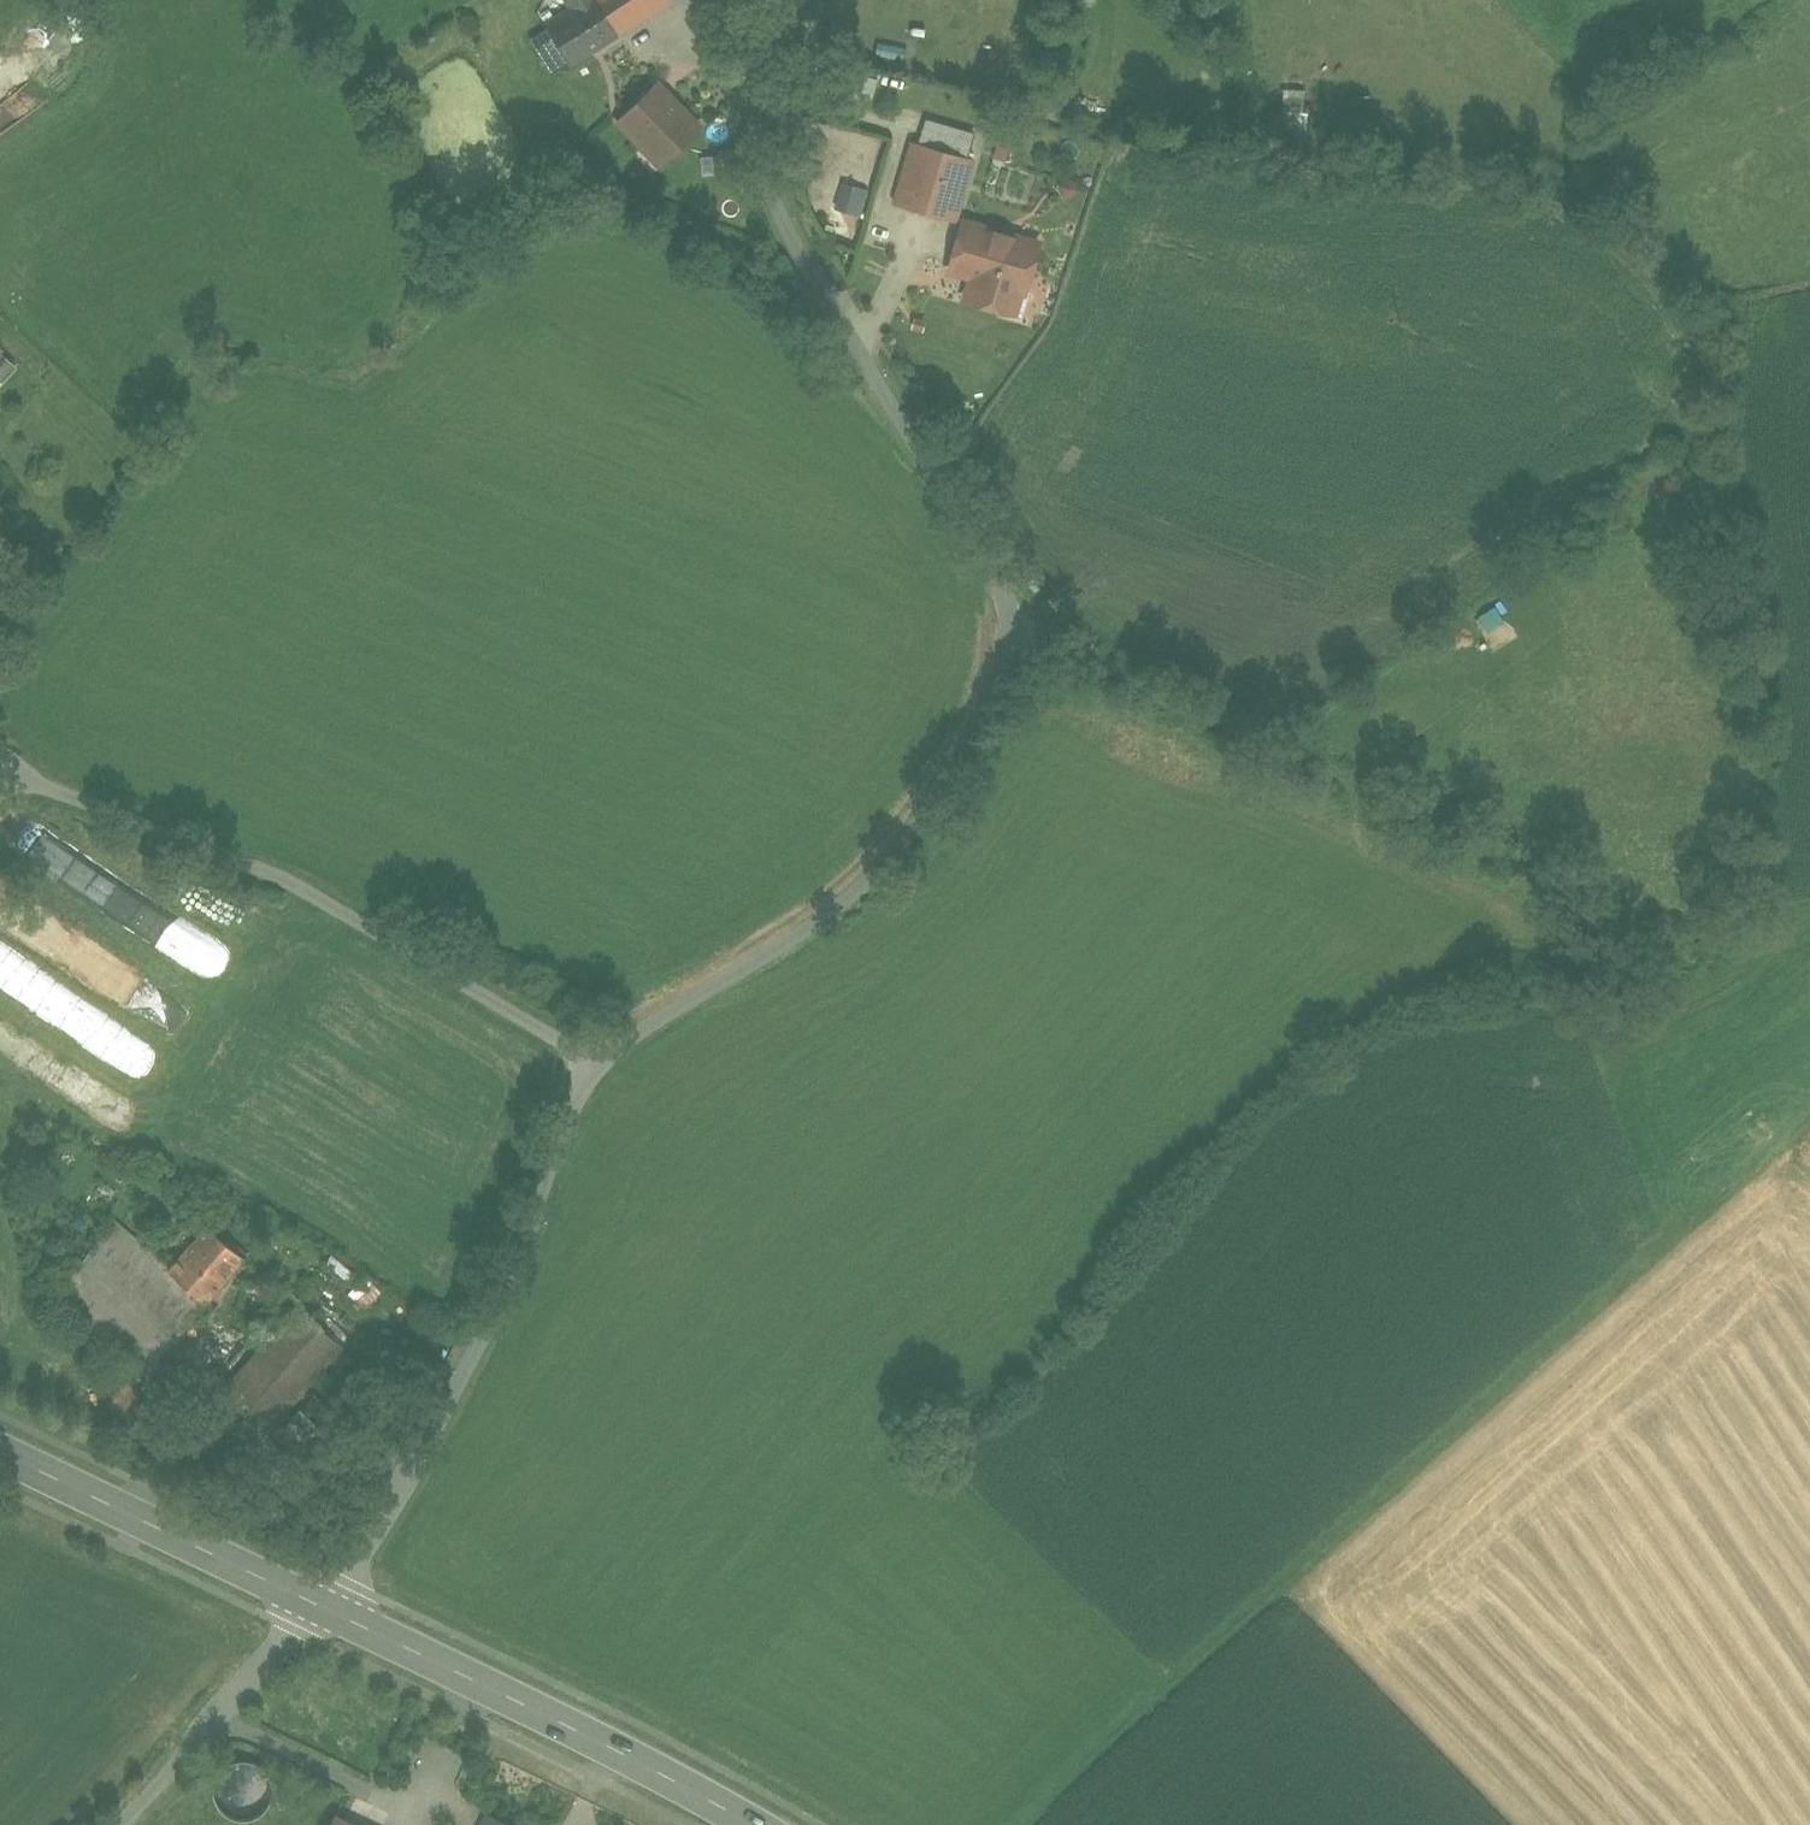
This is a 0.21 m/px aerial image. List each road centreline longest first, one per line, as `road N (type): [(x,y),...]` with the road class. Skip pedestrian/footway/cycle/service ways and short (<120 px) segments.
road 1 (residential): [(765,0),(751,113),(770,201),(996,584),(1005,610),(1003,665),(941,790),(871,880),(780,950),(645,1029),(589,1086),(472,1354),(364,1554),(315,1601)]
road 2 (primary): [(315,1601),(574,1727),(751,1824)]
road 3 (primary): [(0,1451),(315,1601)]
road 4 (residential): [(112,1824),(315,1601)]

